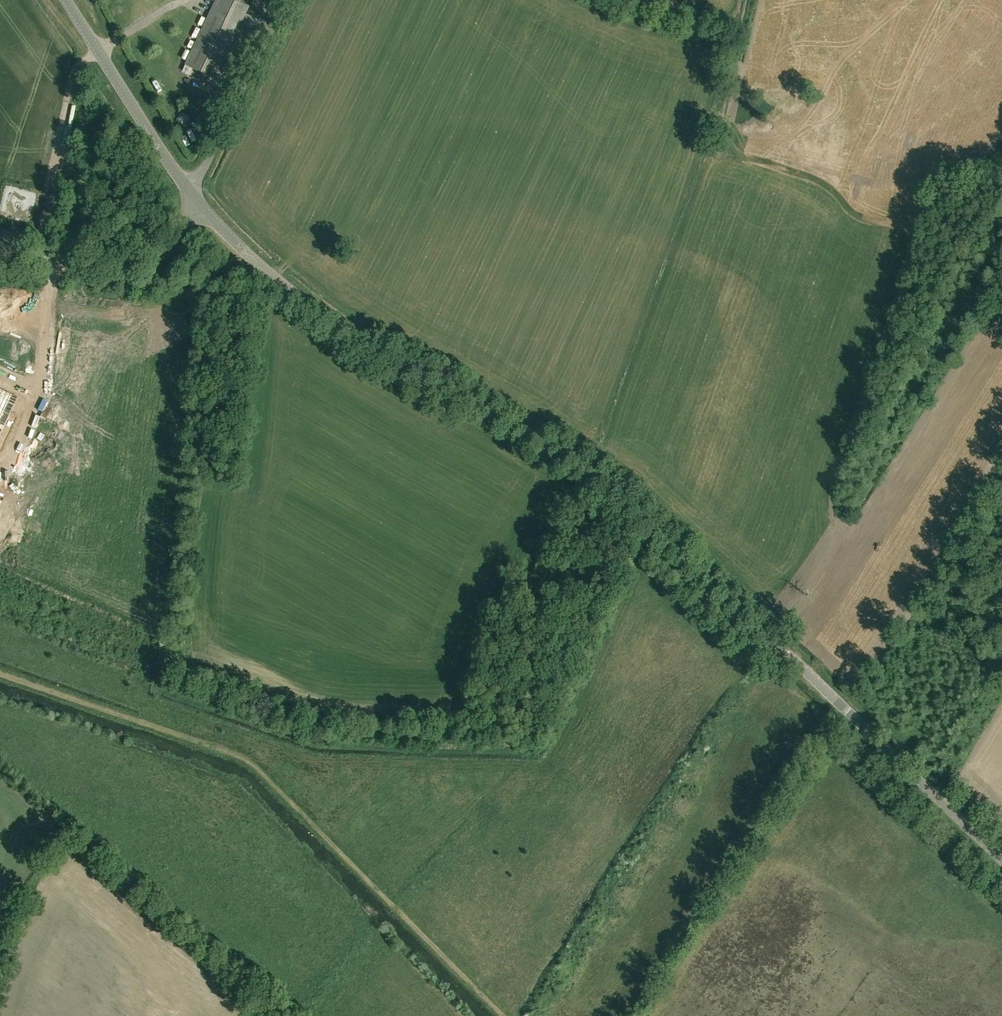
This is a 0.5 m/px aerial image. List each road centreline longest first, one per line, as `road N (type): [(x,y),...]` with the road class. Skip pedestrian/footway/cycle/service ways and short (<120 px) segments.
road 1 (tertiary): [(1001,860),(595,471),(304,301),(193,195)]
road 2 (unclassified): [(193,195),(173,243),(151,263),(0,262)]
road 3 (tertiary): [(193,195),(67,0)]
road 4 (unclassified): [(193,195),(286,0)]

